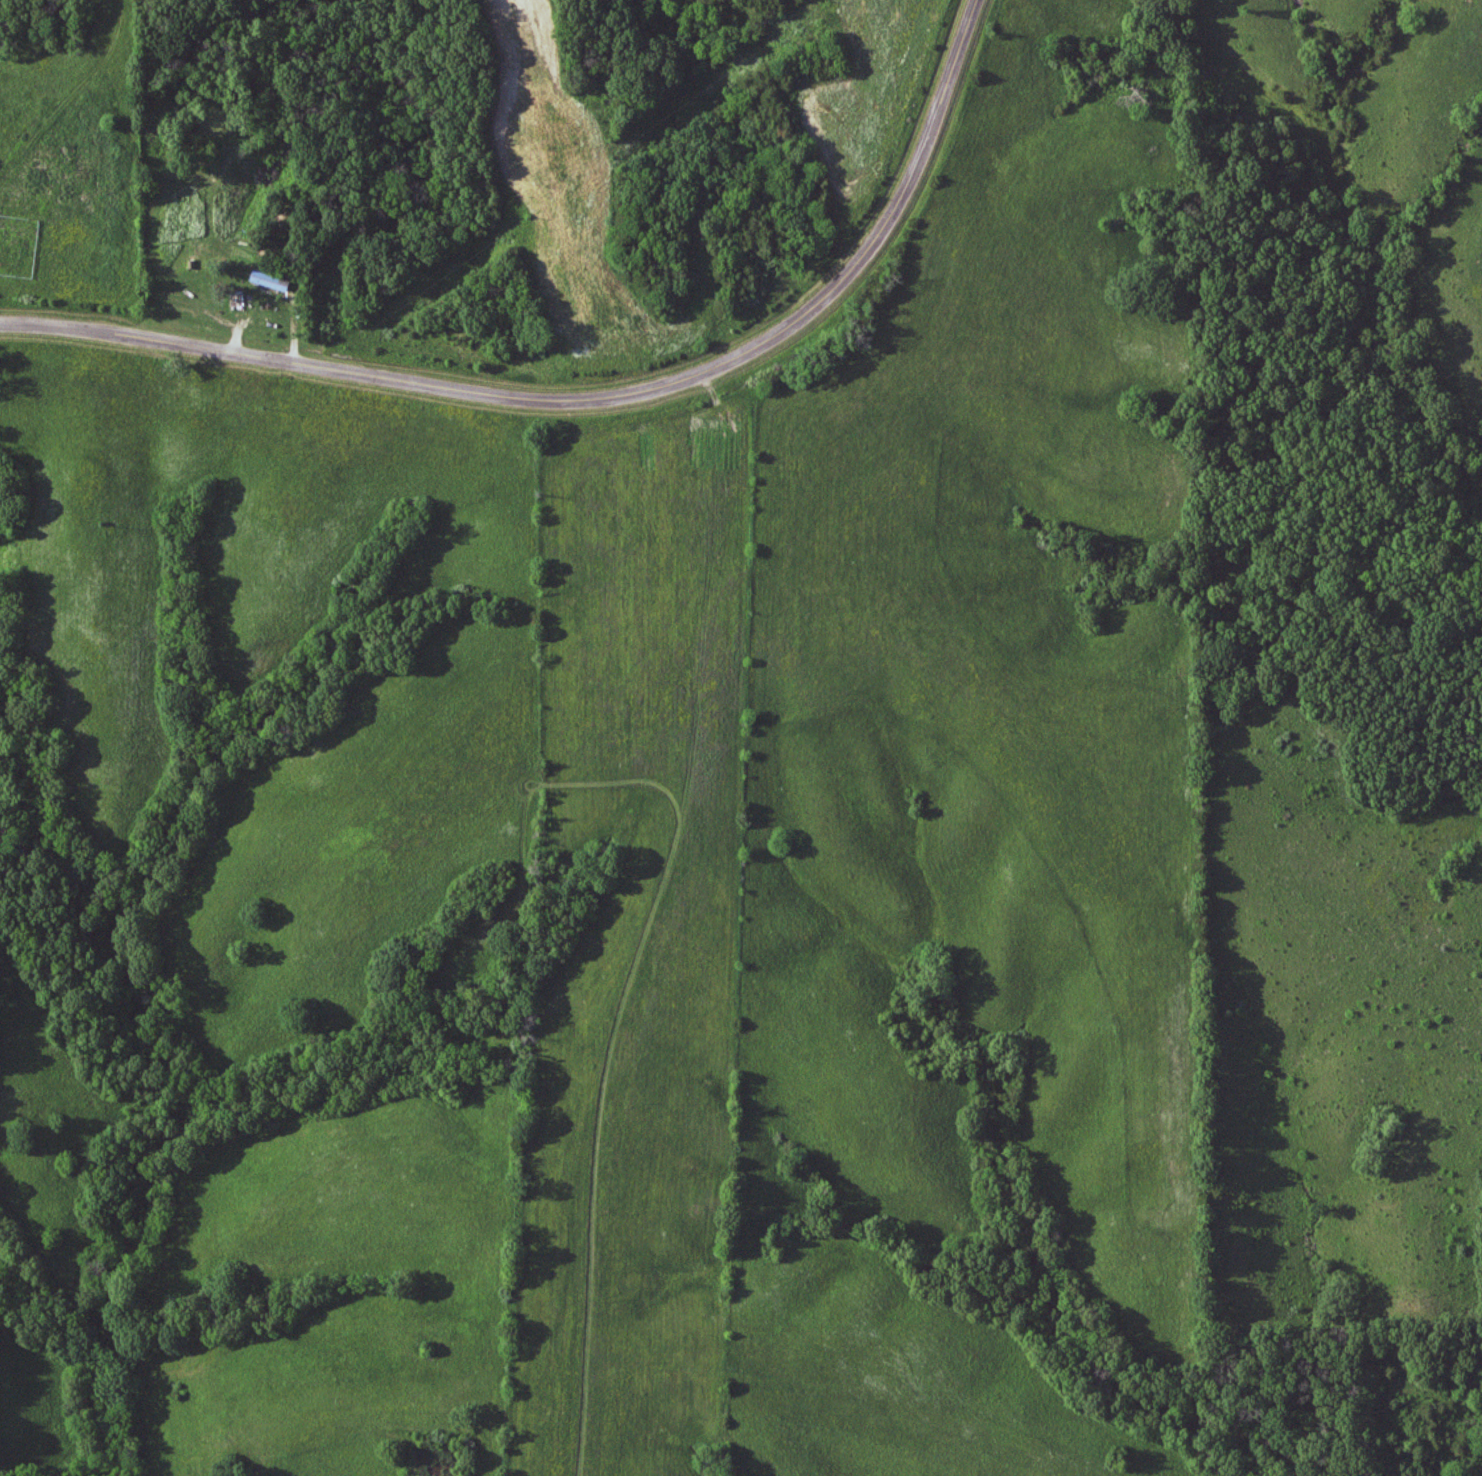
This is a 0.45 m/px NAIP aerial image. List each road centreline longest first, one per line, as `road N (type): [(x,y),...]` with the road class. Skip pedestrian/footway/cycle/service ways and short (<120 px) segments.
road 1 (tertiary): [(0,316),(109,326),(498,391),(580,394),(652,383),(751,345),(833,291),(869,249),(918,159),(977,0)]

